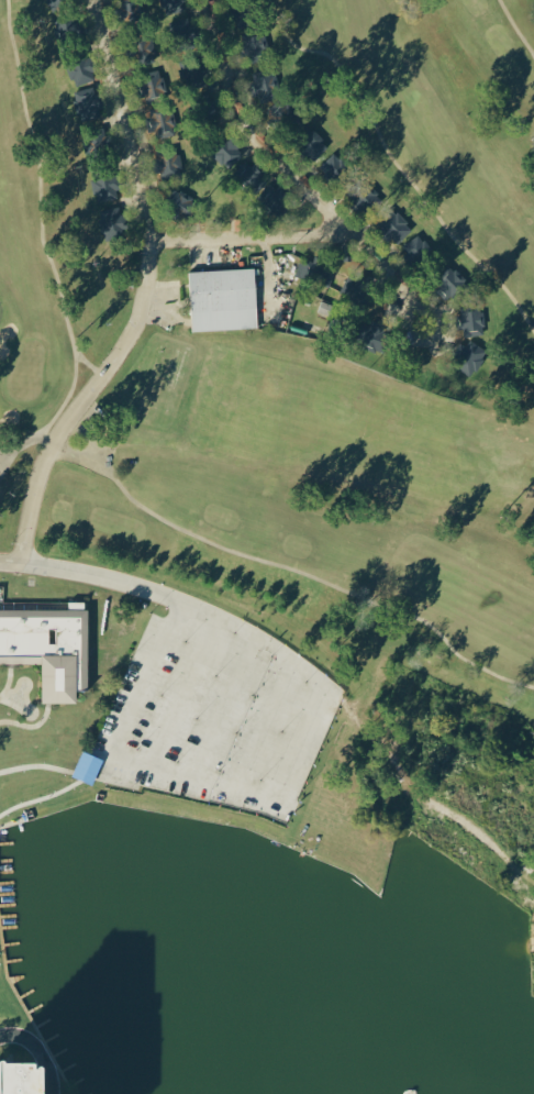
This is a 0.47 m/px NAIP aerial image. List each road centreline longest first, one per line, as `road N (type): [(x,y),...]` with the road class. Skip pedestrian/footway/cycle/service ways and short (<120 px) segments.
road 1 (residential): [(0,564),(20,563),(55,451),(144,299),(146,196),(104,0)]
road 2 (residential): [(148,242),(349,232),(416,296)]
road 3 (residential): [(210,0),(238,123),(349,232)]

